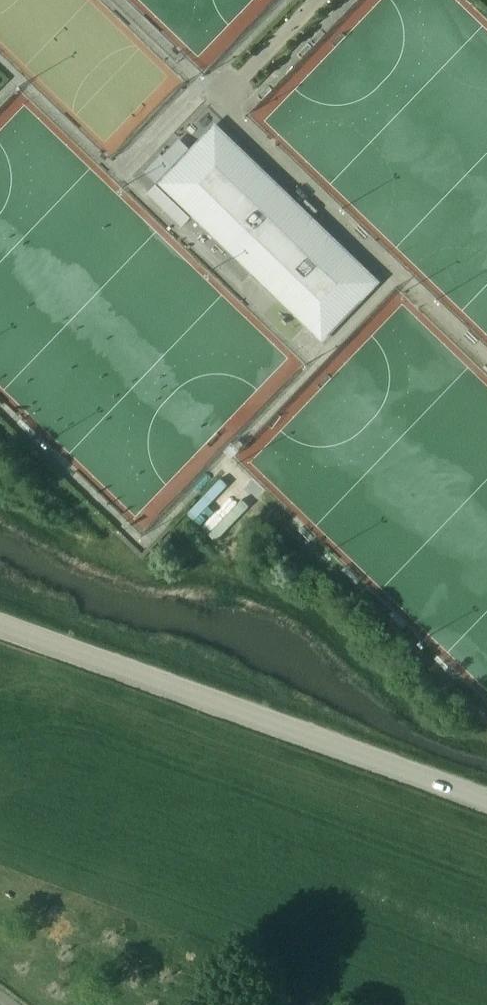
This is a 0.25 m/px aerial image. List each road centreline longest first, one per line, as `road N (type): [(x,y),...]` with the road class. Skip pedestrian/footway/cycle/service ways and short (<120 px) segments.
road 1 (unclassified): [(486,800),(0,627)]

